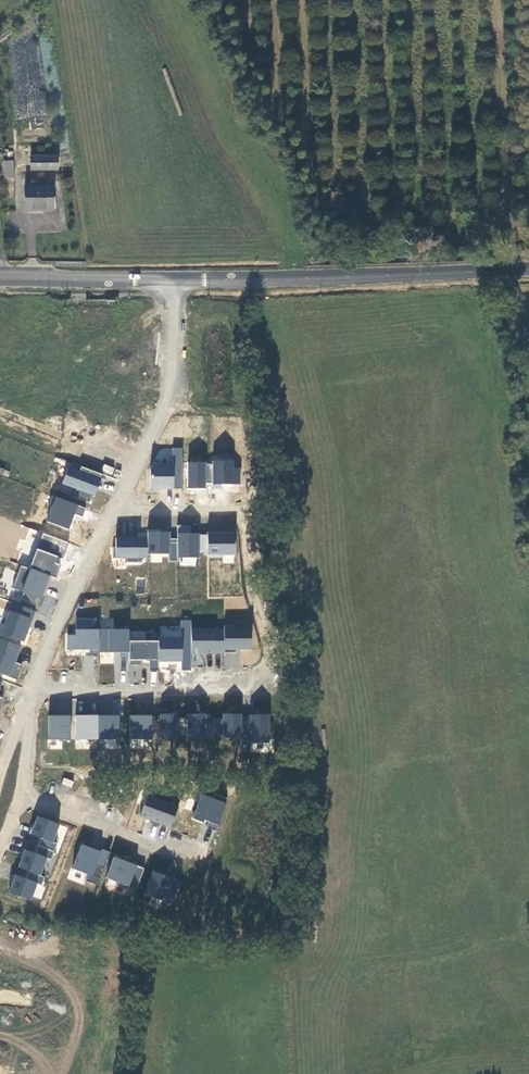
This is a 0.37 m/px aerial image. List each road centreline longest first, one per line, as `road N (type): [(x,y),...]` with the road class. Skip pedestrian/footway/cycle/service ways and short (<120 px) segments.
road 1 (residential): [(29,691),(252,692),(271,673),(245,526),(228,511),(116,511)]
road 2 (tertiary): [(174,279),(528,269)]
road 3 (residential): [(174,279),(170,401),(116,511)]
road 4 (residential): [(116,511),(29,691)]
road 5 (residential): [(2,788),(181,857)]
road 6 (tertiary): [(0,278),(174,279)]

